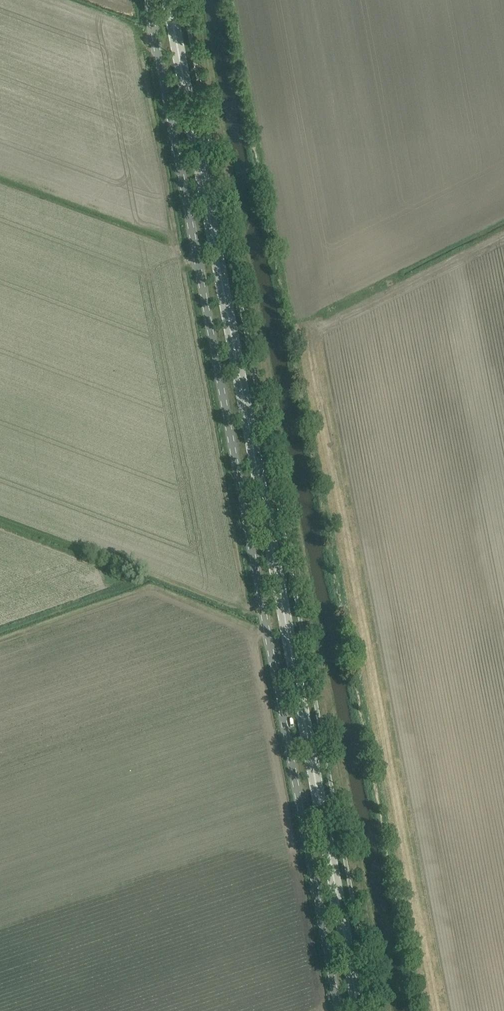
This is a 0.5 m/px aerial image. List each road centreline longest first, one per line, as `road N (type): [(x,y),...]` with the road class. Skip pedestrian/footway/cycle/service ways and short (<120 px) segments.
road 1 (primary): [(359,1010),(169,0)]
road 2 (unclassified): [(340,1010),(150,0)]

